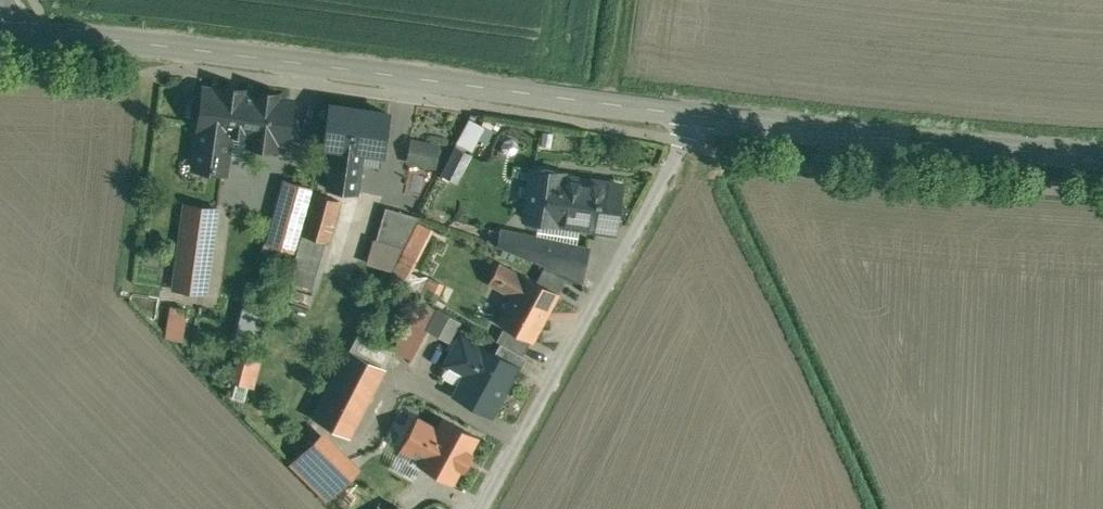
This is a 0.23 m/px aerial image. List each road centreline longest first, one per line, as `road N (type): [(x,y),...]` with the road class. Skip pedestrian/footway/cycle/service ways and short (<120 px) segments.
road 1 (secondary): [(697,116),(0,34)]
road 2 (residential): [(697,116),(487,508)]
road 3 (secondary): [(1102,158),(697,116)]

